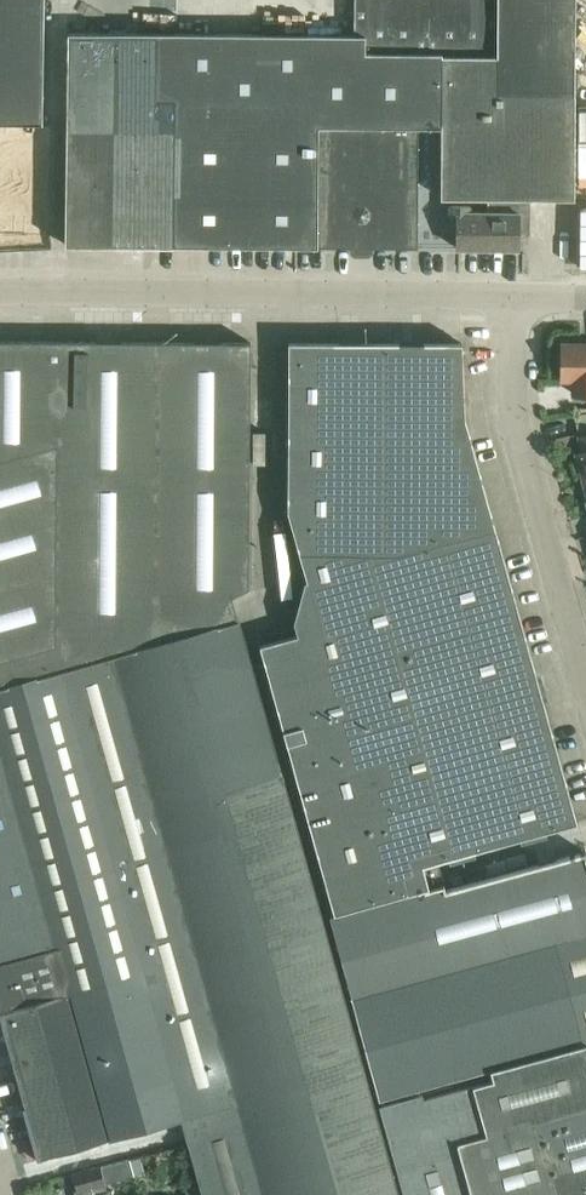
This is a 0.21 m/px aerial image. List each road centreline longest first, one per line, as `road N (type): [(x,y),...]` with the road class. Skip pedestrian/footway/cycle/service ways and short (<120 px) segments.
road 1 (unclassified): [(585,707),(513,452),(513,300)]
road 2 (unclassified): [(277,614),(270,294)]
road 3 (unclassified): [(270,294),(0,291)]
road 4 (unclassified): [(513,300),(270,294)]

